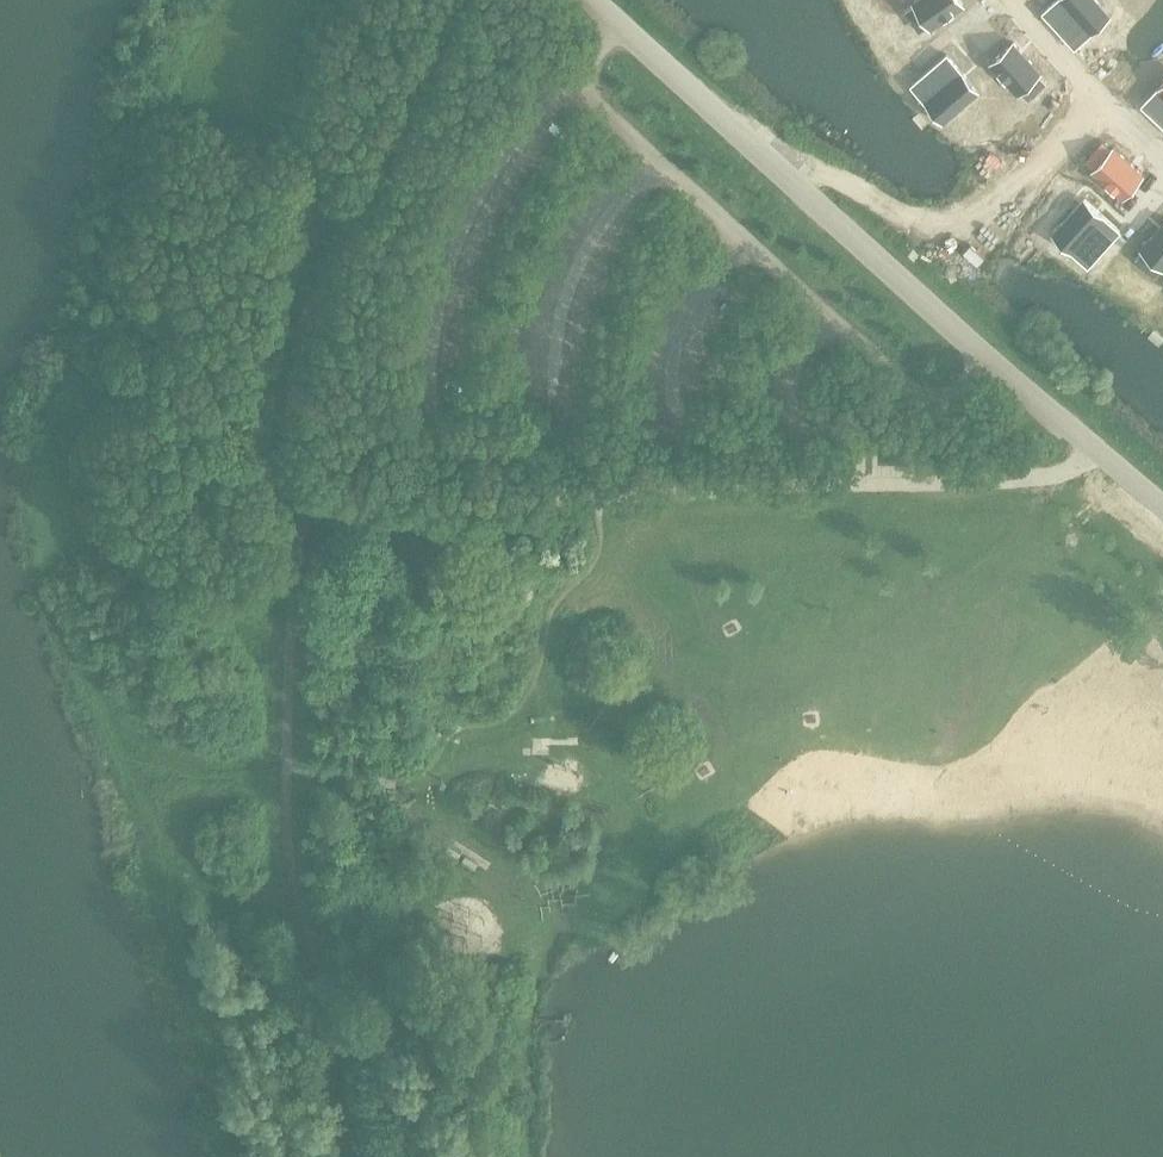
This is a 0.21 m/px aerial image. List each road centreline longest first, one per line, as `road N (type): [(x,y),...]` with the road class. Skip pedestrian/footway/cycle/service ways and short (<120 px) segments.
road 1 (unclassified): [(1162,507),(977,356),(595,0)]

